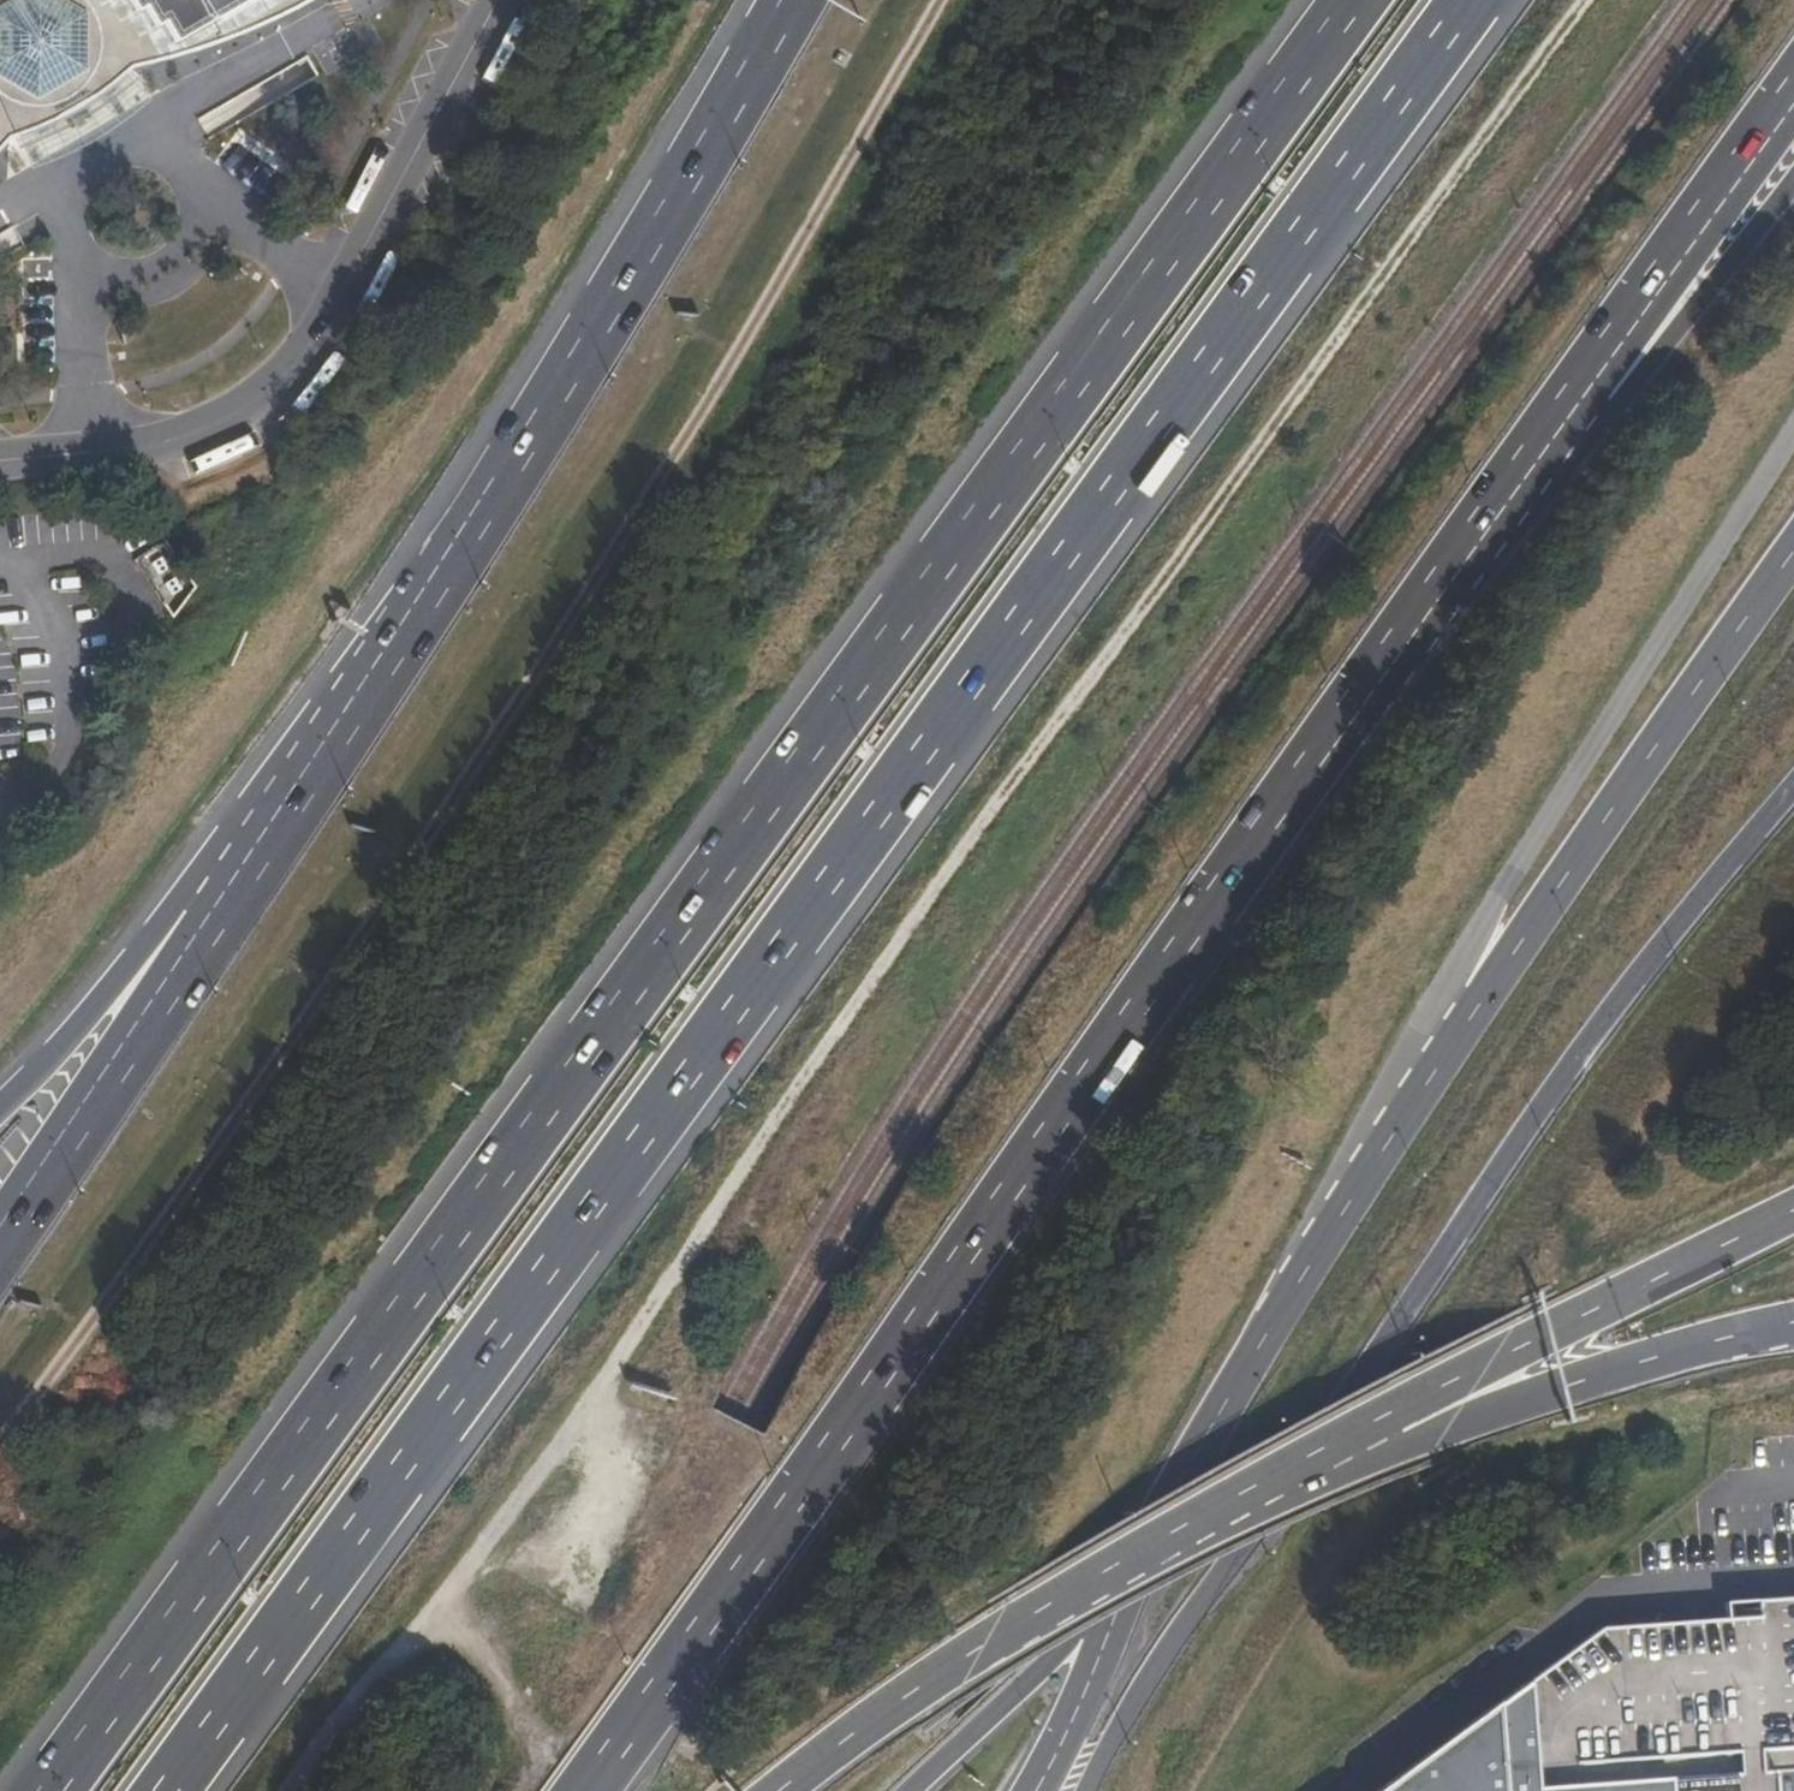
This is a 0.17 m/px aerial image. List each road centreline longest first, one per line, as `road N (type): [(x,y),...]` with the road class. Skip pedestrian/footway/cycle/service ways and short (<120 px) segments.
road 1 (motorway): [(165,1790),(1475,0)]
road 2 (motorway): [(1361,0),(56,1790)]
road 3 (motorway): [(578,1790),(753,1528),(1366,696),(1535,432),(1793,73)]
road 4 (track): [(0,1454),(36,1411),(710,391),(933,0)]
road 5 (tertiary): [(1090,1790),(1184,1626),(1386,1356),(1506,1162),(1627,994),(1793,796)]
road 6 (motorway): [(791,0),(441,583),(268,845)]
road 7 (secondary): [(1793,435),(1493,903),(1458,1037)]
road 8 (secondary): [(772,1790),(956,1657),(1357,1434)]
road 9 (secondary): [(1458,1037),(1118,1616)]
road 10 (secondary): [(1793,552),(1458,1037)]
road 11 (secondary): [(1357,1434),(1793,1205)]
road 12 (motorway): [(268,845),(0,1247)]
road 13 (secondary): [(1357,1434),(1467,1427),(1719,1341),(1793,1328)]
road 14 (motorway): [(268,845),(166,920),(44,1067),(0,1106)]
road 15 (tertiary): [(499,0),(338,293)]
road 16 (tertiary): [(338,293),(270,398),(217,430),(89,458)]
road 17 (secondary): [(1118,1616),(998,1711),(917,1790)]
road 18 (residential): [(208,220),(196,180),(182,164),(164,153),(122,150),(81,175),(66,215),(73,249)]
road 19 (residential): [(73,249),(89,458)]
road 20 (tertiary): [(1118,1616),(1039,1790)]
road 21 (residential): [(73,249),(106,283),(152,288),(192,264),(208,220)]
road 22 (residential): [(338,293),(208,220)]

